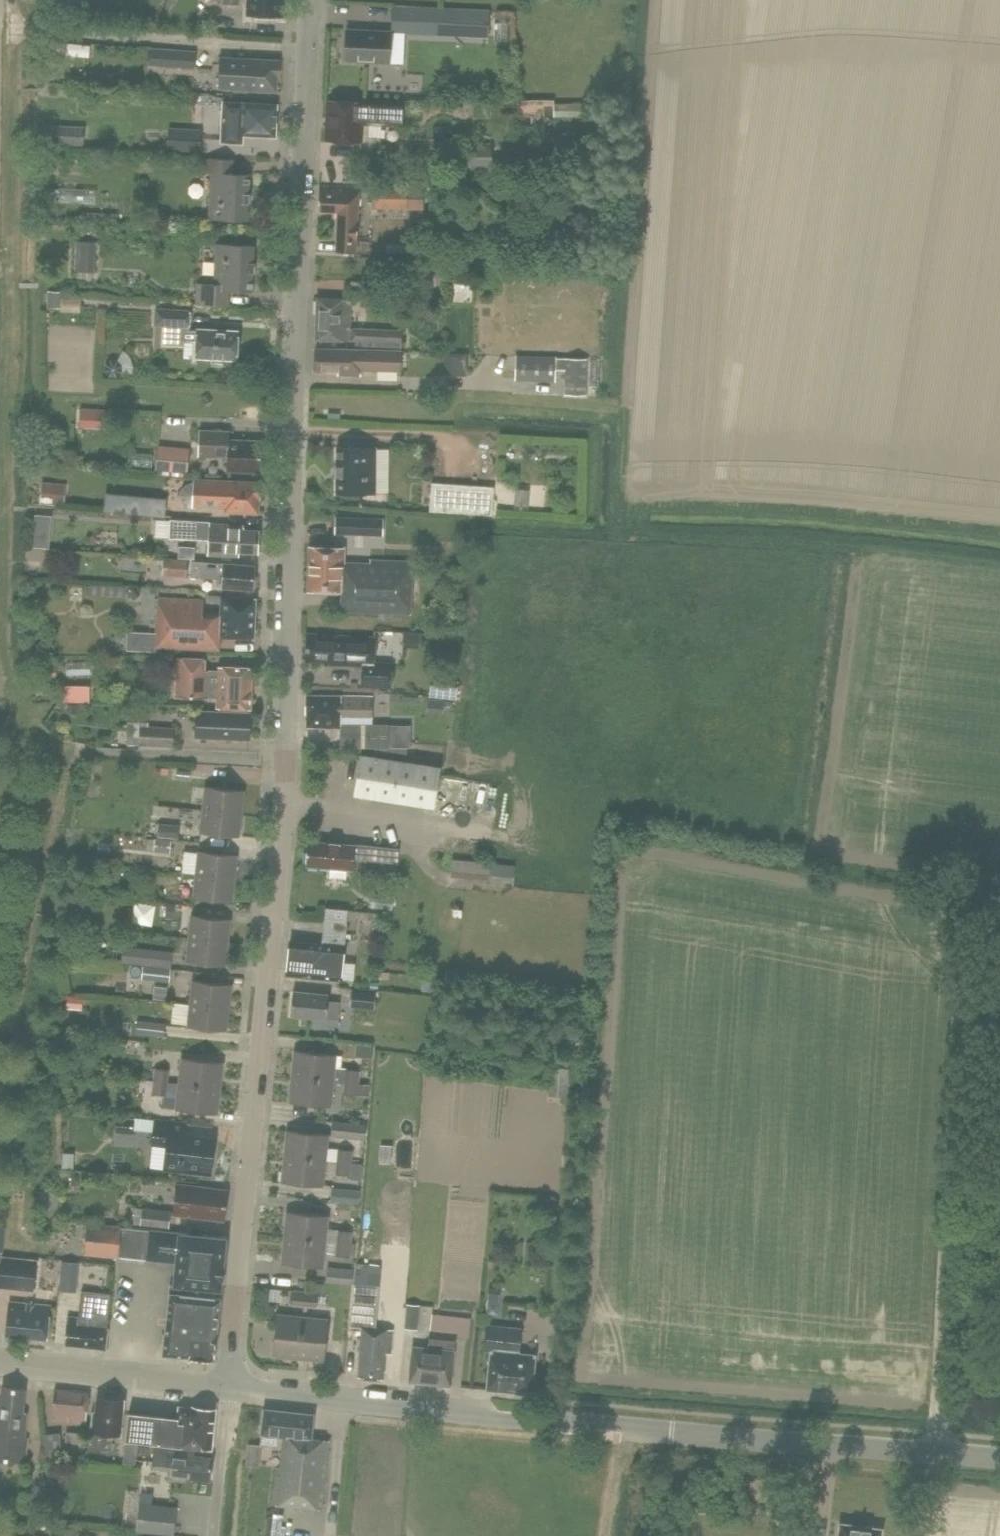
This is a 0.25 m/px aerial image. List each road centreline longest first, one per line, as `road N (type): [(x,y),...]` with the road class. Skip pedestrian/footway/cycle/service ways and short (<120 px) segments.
road 1 (tertiary): [(231,1389),(283,803),(308,0)]
road 2 (tertiary): [(231,1389),(674,1433)]
road 3 (tertiary): [(999,1462),(674,1433)]
road 4 (tertiary): [(0,1363),(231,1389)]
road 5 (residential): [(216,1535),(231,1389)]

